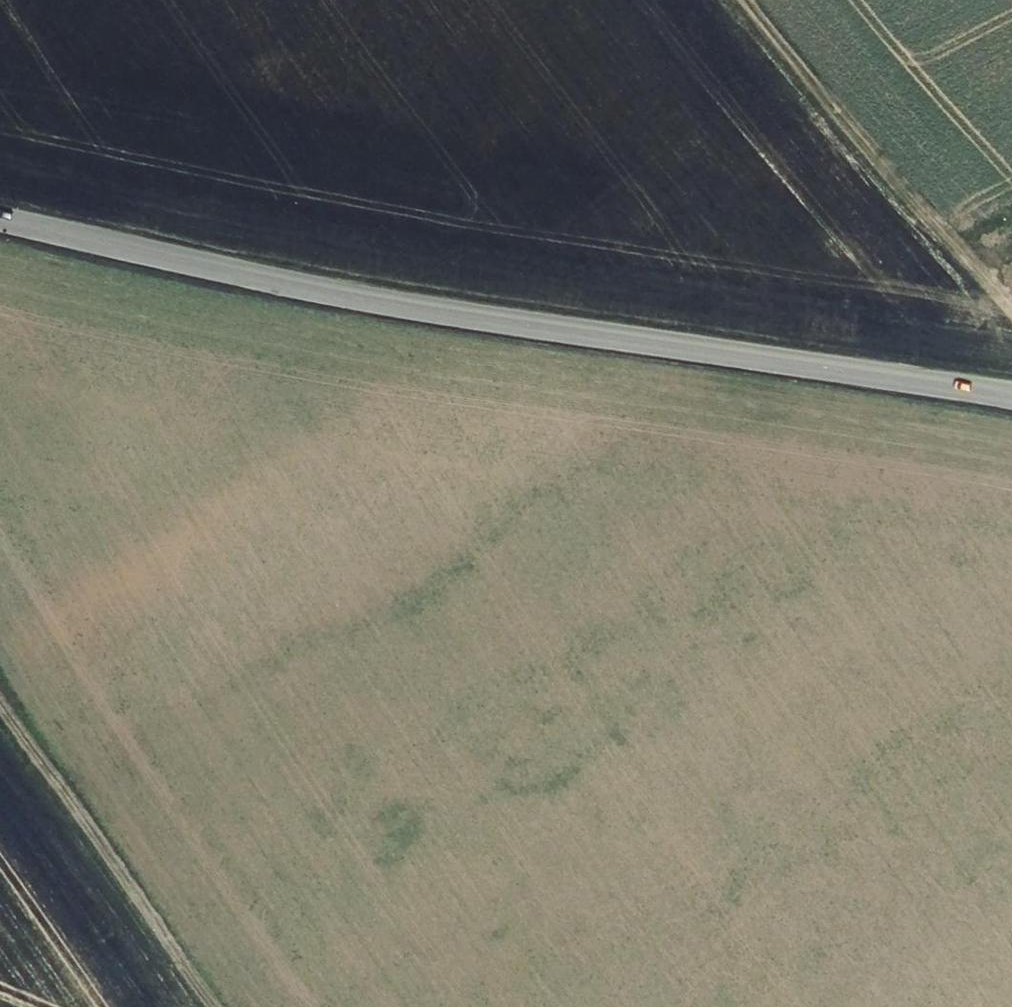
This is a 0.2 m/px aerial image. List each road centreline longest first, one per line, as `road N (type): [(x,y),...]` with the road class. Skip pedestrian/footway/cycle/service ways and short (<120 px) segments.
road 1 (unclassified): [(0,219),(366,299),(1011,395)]
road 2 (track): [(1011,327),(746,0)]

